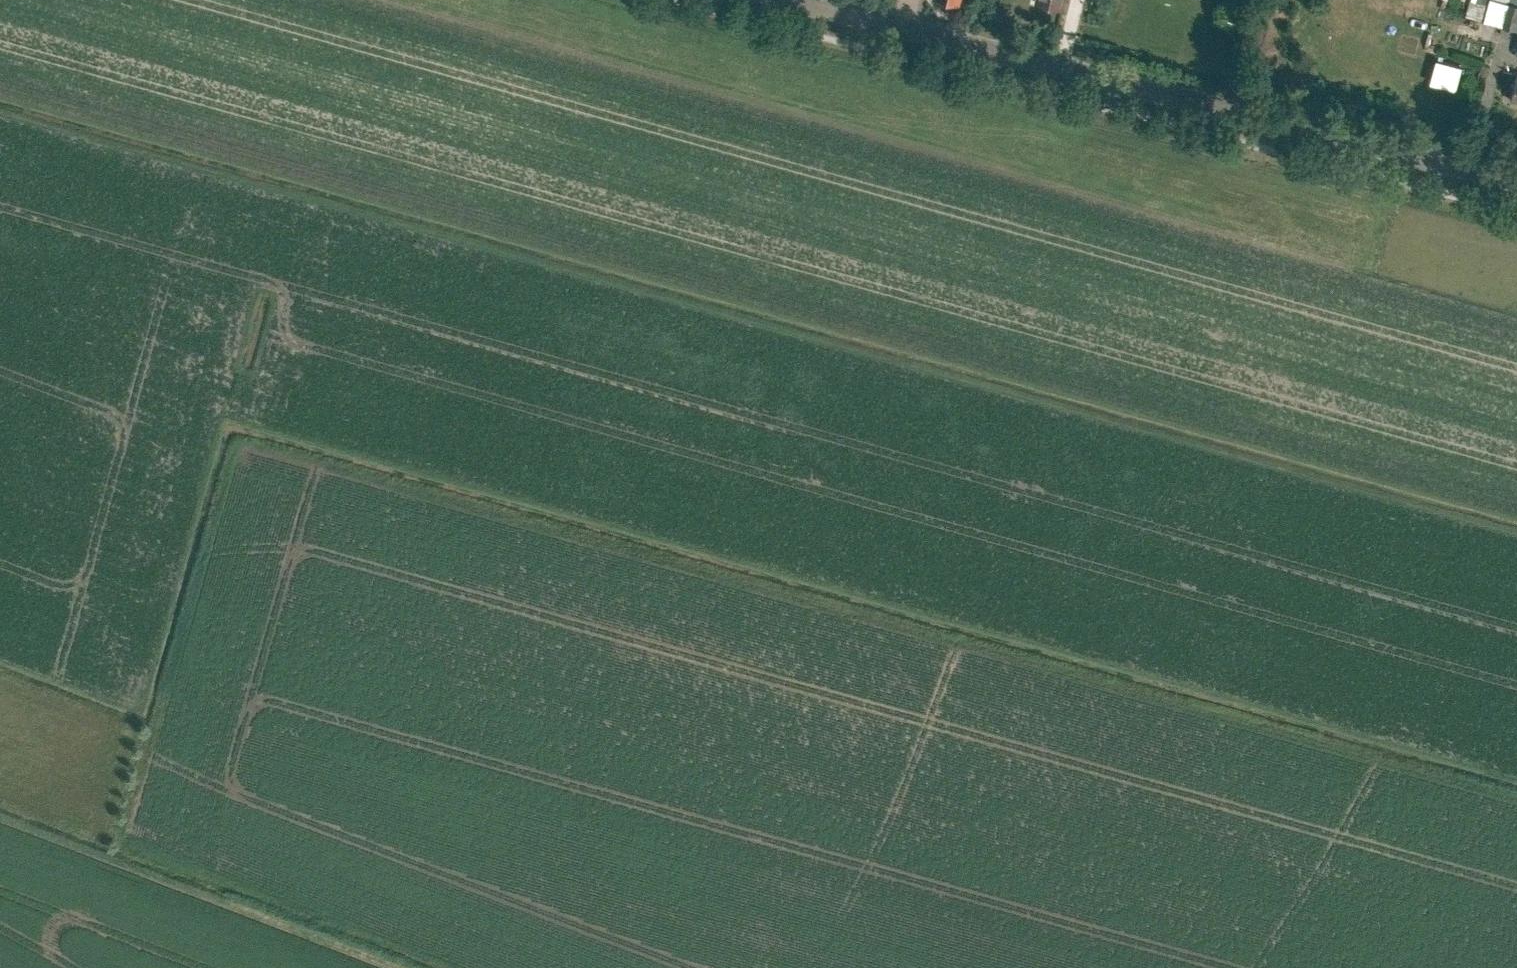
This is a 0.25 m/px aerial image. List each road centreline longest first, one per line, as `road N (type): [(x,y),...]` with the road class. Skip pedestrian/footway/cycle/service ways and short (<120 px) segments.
road 1 (tertiary): [(1516,183),(785,0)]

